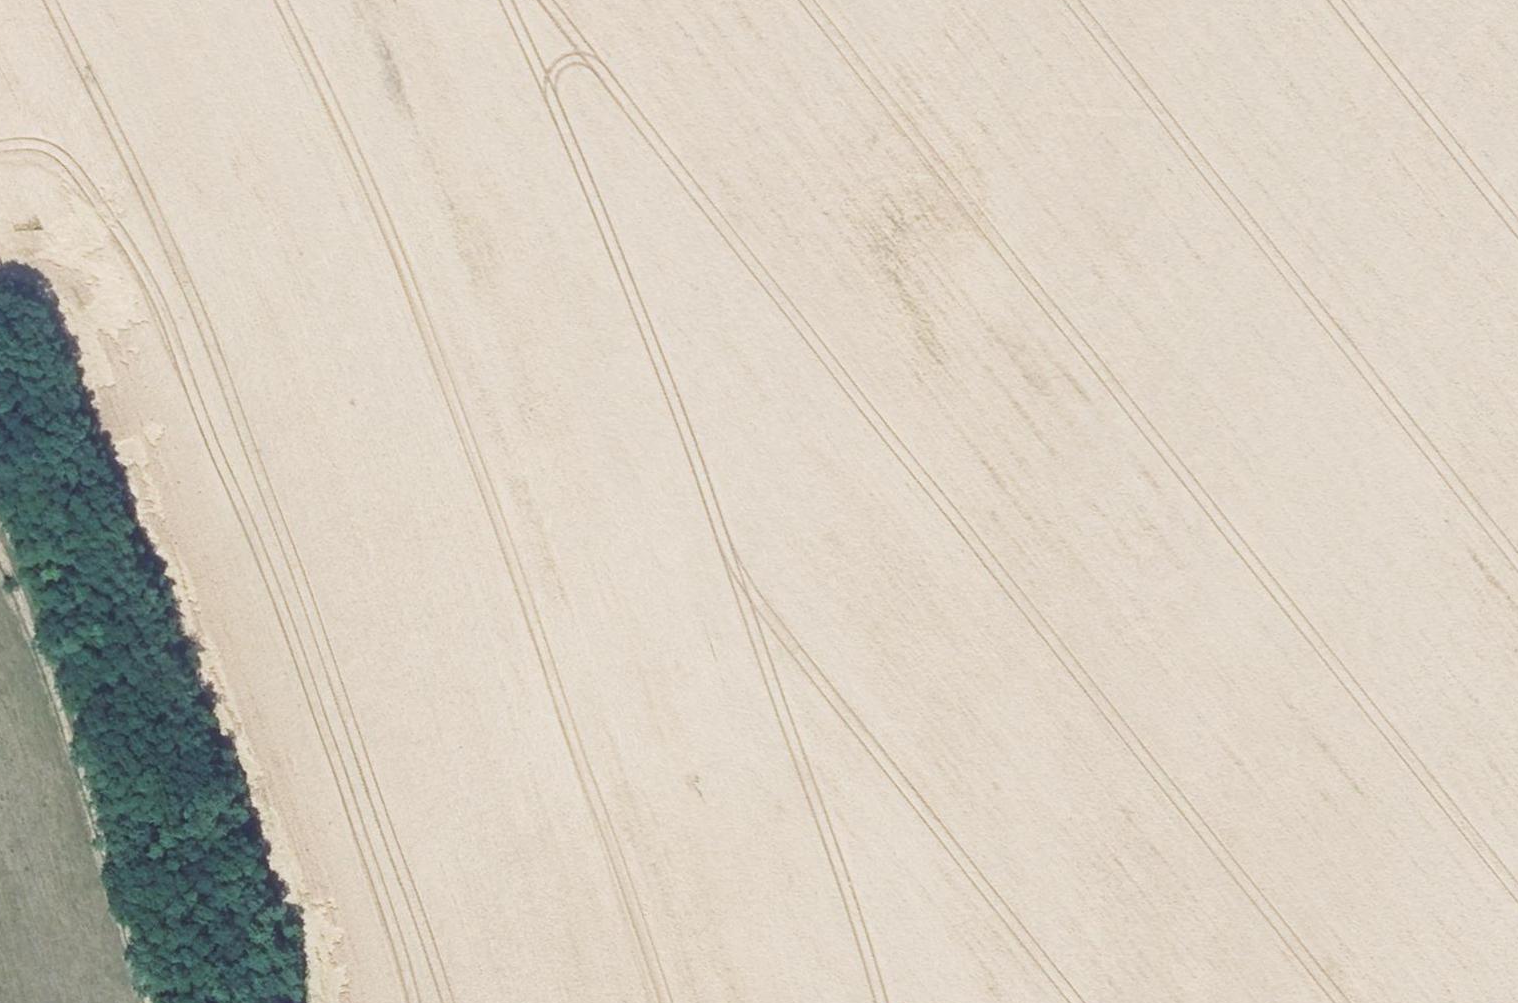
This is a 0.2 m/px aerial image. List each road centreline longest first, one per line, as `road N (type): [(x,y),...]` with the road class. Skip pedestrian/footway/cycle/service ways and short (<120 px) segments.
road 1 (track): [(0,534),(114,847),(155,1002)]

